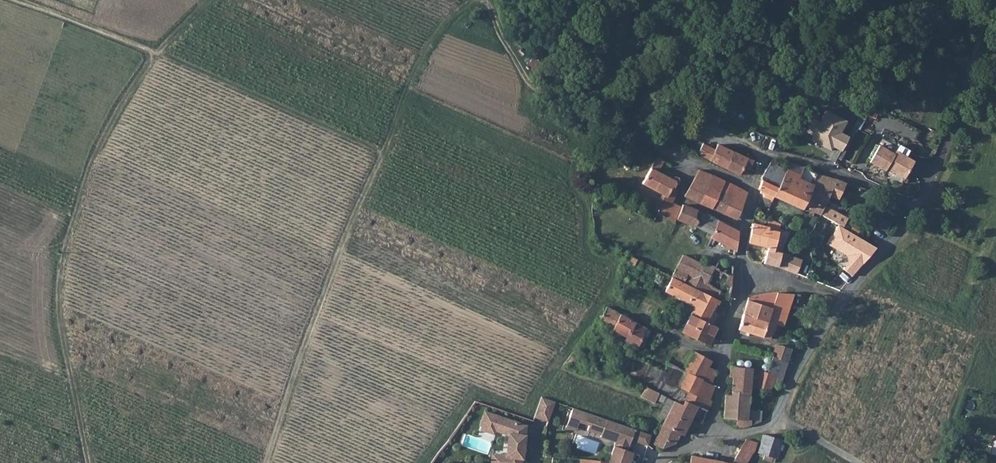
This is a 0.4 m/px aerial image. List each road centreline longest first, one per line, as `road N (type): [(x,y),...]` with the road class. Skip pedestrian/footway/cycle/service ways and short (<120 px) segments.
road 1 (track): [(7,0),(151,57),(90,162),(57,284),(87,462)]
road 2 (track): [(266,462),(420,55),(459,9),(486,1)]
road 3 (unclassified): [(924,204),(777,153),(762,159),(751,189)]
road 4 (residential): [(843,299),(764,427),(712,438)]
road 5 (residential): [(712,438),(740,277)]
road 6 (residential): [(968,72),(924,204)]
road 7 (residential): [(924,204),(843,299)]

